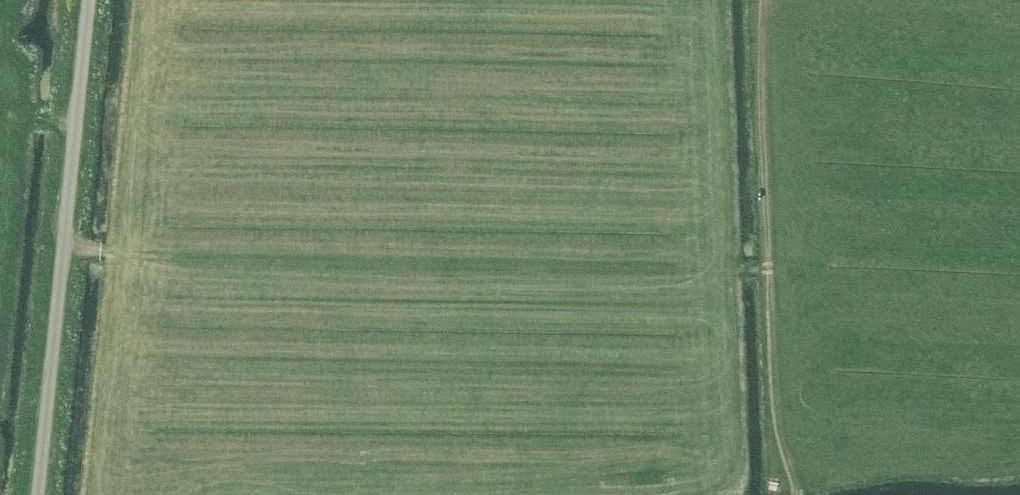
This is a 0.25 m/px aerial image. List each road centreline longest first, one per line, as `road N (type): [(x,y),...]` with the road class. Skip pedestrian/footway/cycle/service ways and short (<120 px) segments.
road 1 (unclassified): [(90,0),(39,494)]

